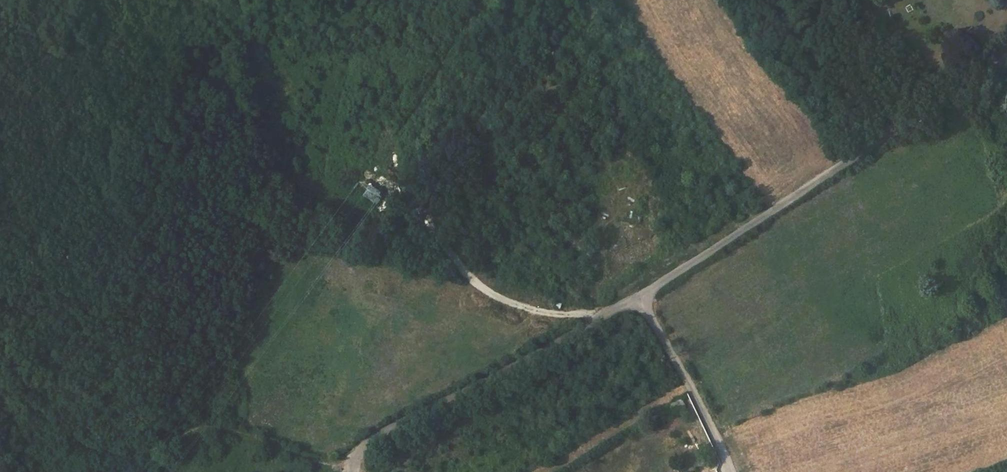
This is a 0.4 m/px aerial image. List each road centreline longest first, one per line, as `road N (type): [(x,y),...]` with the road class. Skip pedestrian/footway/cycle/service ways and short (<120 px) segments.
road 1 (unclassified): [(638,299),(1006,55)]
road 2 (unclassified): [(351,471),(365,442),(638,299)]
road 3 (track): [(607,316),(509,303),(470,280),(404,190)]
road 4 (residential): [(638,299),(732,471)]

